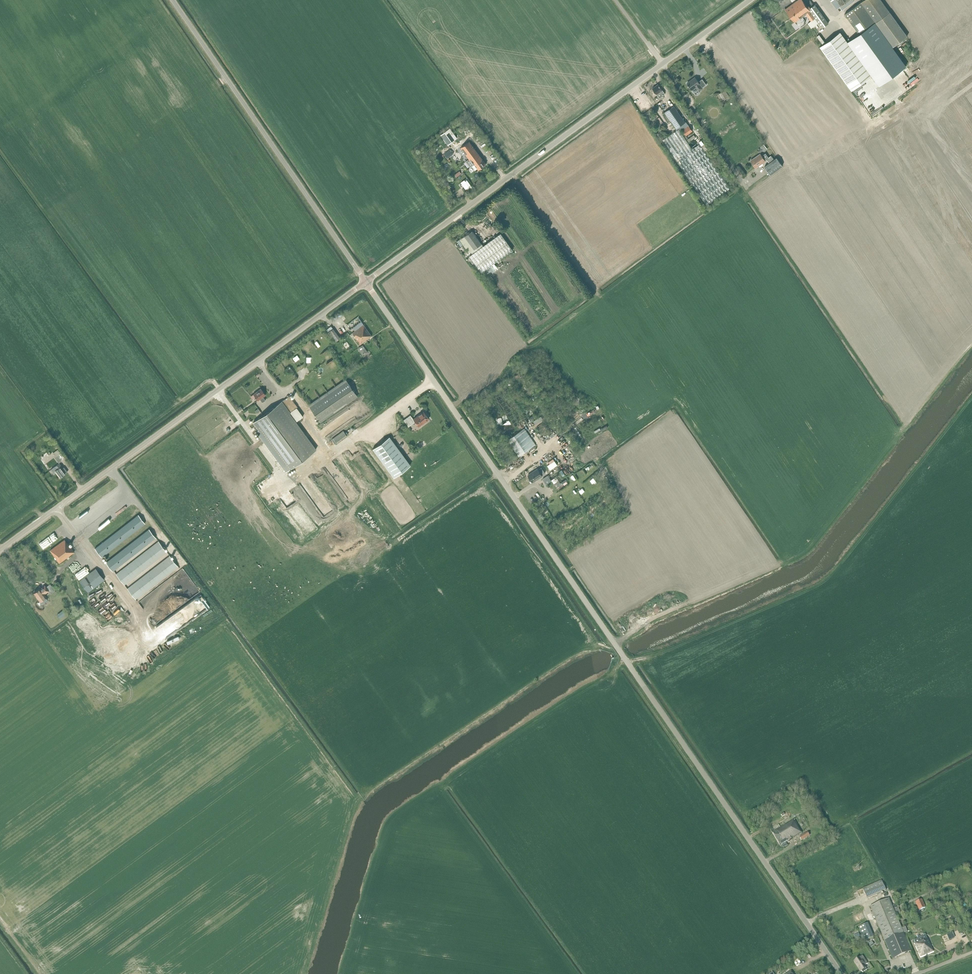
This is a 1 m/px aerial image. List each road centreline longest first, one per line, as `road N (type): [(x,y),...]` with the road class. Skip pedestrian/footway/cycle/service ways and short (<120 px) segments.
road 1 (unclassified): [(839,973),(365,282)]
road 2 (unclassified): [(365,282),(755,0)]
road 3 (unclassified): [(0,550),(365,282)]
road 4 (unclassified): [(365,282),(173,0)]

